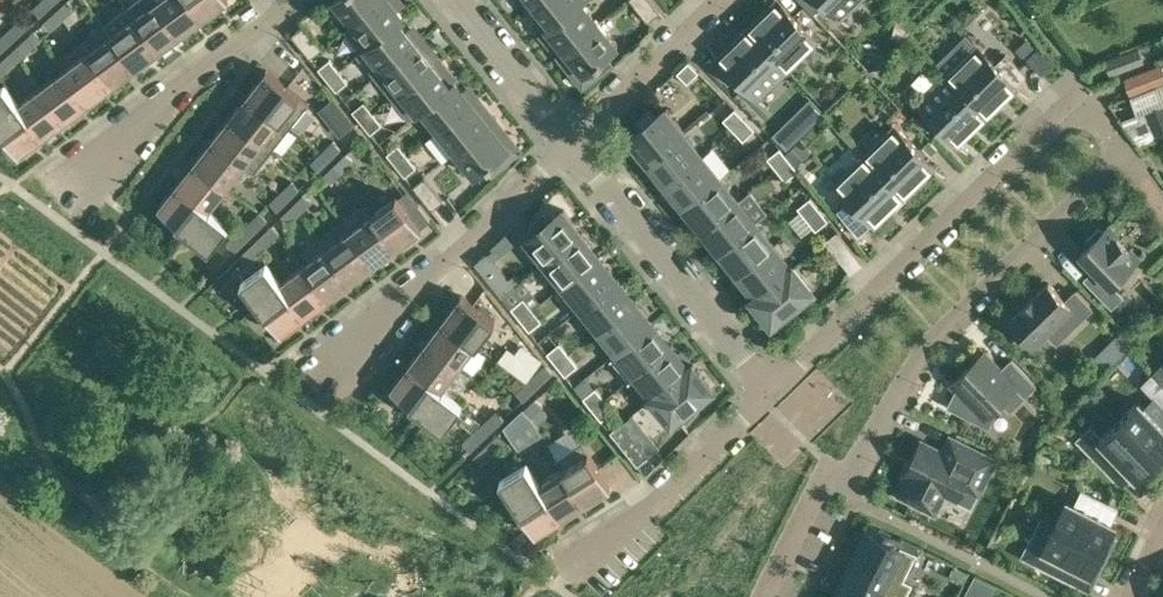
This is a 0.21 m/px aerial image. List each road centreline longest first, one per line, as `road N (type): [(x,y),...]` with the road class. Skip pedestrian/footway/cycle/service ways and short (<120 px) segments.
road 1 (residential): [(764,596),(814,497),(854,460),(924,346),(1123,154)]
road 2 (residential): [(769,389),(1088,84)]
road 3 (residential): [(329,372),(572,142)]
road 4 (residential): [(572,142),(769,389)]
road 5 (residential): [(76,189),(290,0)]
road 6 (residential): [(577,568),(769,389)]
road 7 (residential): [(572,142),(719,0)]
road 8 (residential): [(457,0),(572,142)]

